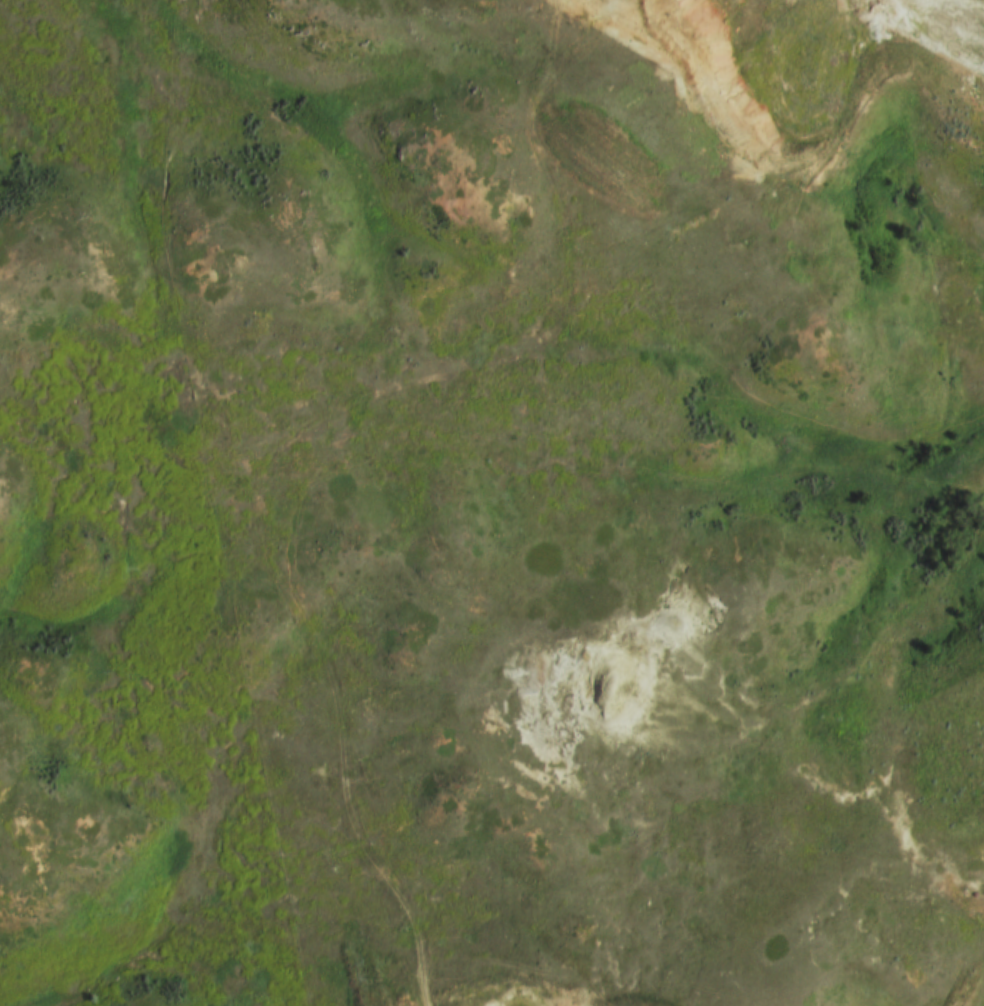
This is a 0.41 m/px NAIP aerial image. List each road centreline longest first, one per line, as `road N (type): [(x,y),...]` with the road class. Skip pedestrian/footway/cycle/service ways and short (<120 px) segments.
road 1 (track): [(983,917),(952,892),(913,834),(915,781),(930,742)]

